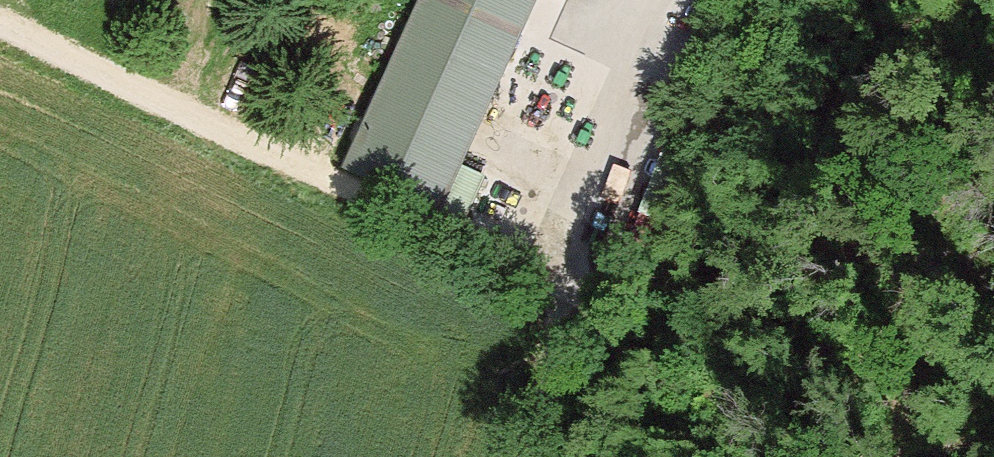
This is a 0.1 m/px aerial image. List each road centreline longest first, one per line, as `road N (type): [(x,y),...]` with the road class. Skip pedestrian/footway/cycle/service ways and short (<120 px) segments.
road 1 (track): [(0,31),(576,303)]
road 2 (track): [(703,0),(683,30),(576,303)]
road 3 (track): [(576,303),(534,456)]
road 4 (track): [(228,0),(218,79),(239,147)]

